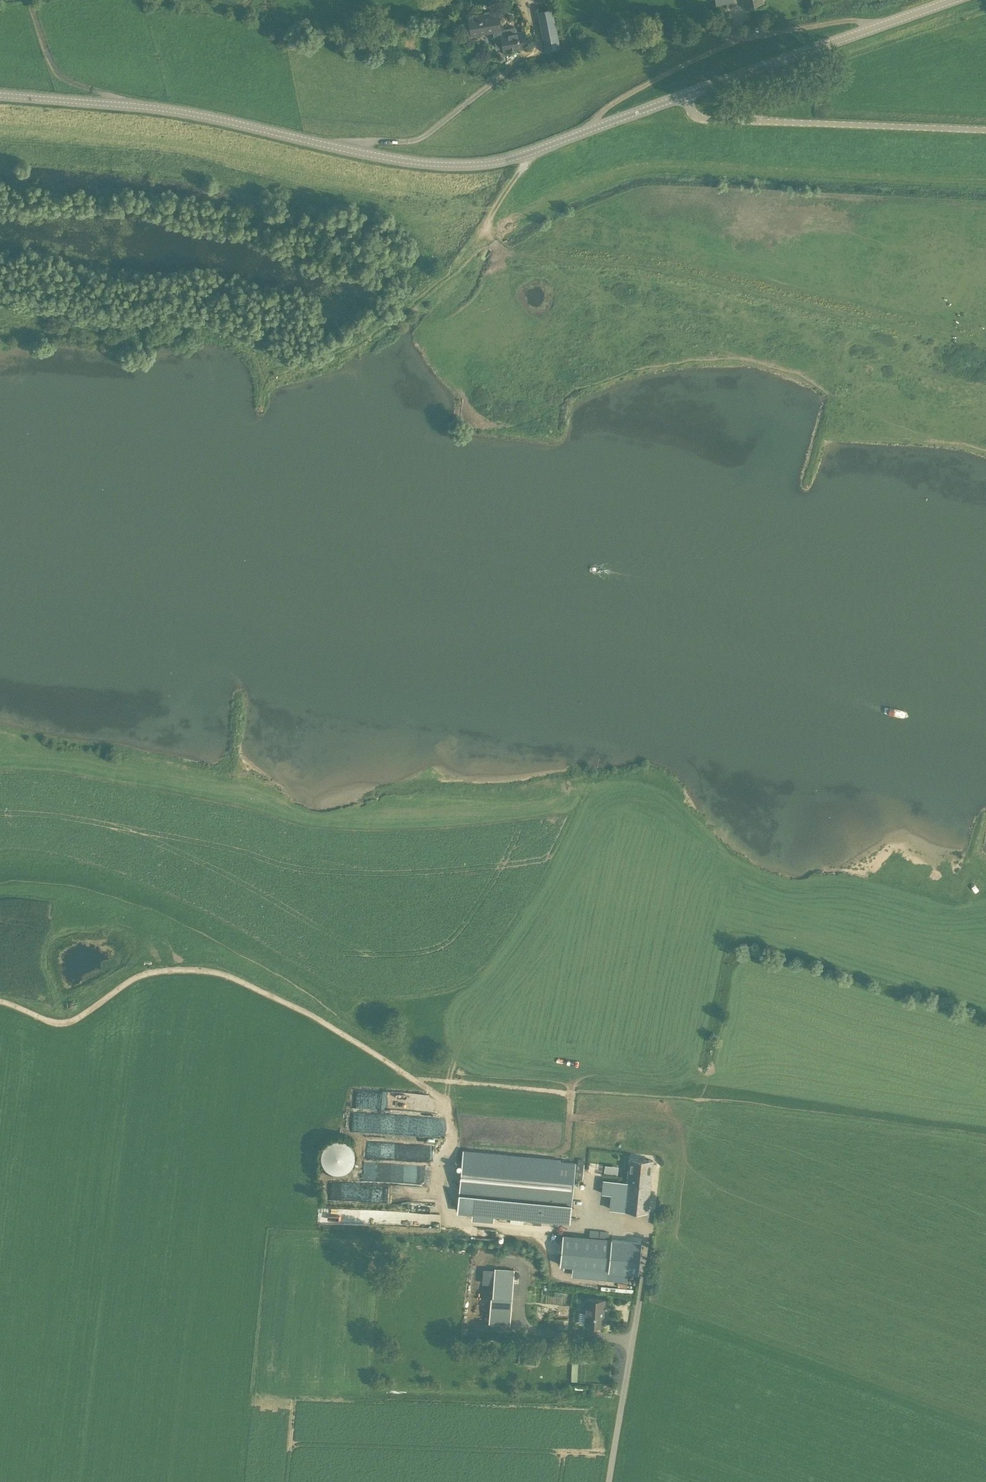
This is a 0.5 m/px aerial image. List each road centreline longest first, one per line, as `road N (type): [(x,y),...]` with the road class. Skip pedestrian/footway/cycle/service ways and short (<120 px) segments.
road 1 (tertiary): [(683,94),(502,161),(449,165),(176,111),(0,95)]
road 2 (track): [(435,1101),(451,1076),(985,1135)]
road 3 (track): [(985,343),(661,270),(521,258),(498,247),(490,219)]
road 4 (track): [(0,883),(73,886),(158,913),(412,1061),(451,1076)]
road 5 (unclassified): [(985,130),(707,119),(683,94)]
road 6 (track): [(316,358),(434,290),(490,219),(529,152)]
road 7 (tertiary): [(952,0),(683,94)]

